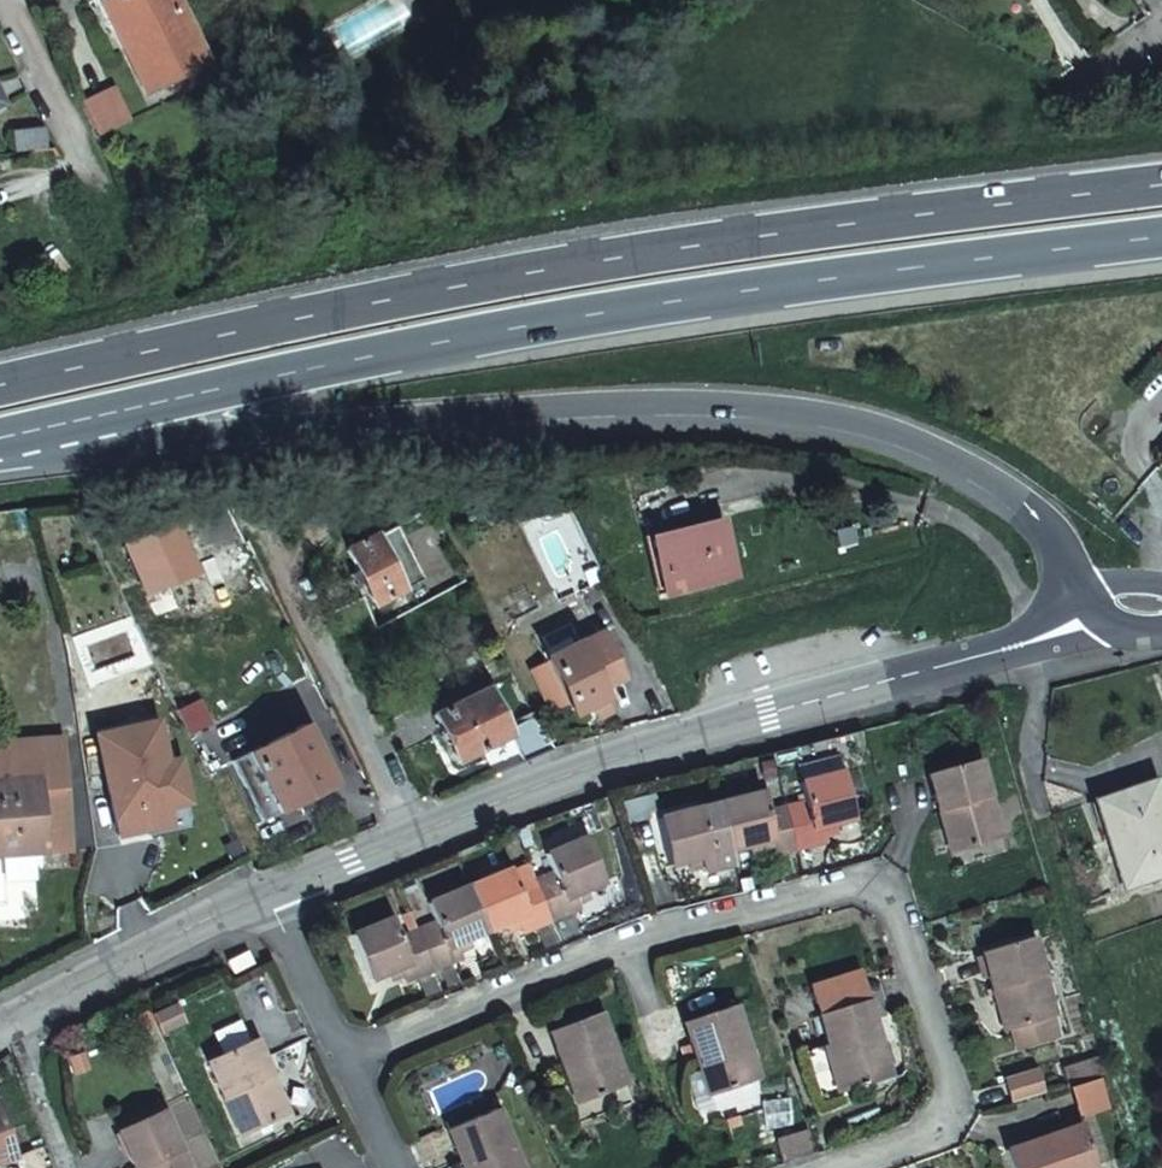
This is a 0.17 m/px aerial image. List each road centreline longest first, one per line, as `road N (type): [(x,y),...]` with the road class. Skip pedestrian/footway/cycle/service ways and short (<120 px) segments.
road 1 (trunk): [(0,450),(682,404),(821,416),(898,433),(967,466),(1037,514),(1079,568),(1098,618)]
road 2 (trunk): [(1161,182),(849,222),(520,275),(0,386)]
road 3 (trunk): [(0,439),(333,363),(669,300),(1161,237)]
road 4 (residential): [(838,1167),(938,1132),(954,1087),(887,897),(854,889),(614,951),(350,1061)]
road 5 (tertiary): [(268,901),(624,755),(1098,618)]
road 6 (track): [(1155,1167),(1030,779),(1045,637)]
road 7 (tertiary): [(19,1020),(268,901)]
road 8 (residential): [(268,901),(350,1061)]
road 9 (residential): [(19,1020),(73,1167)]

